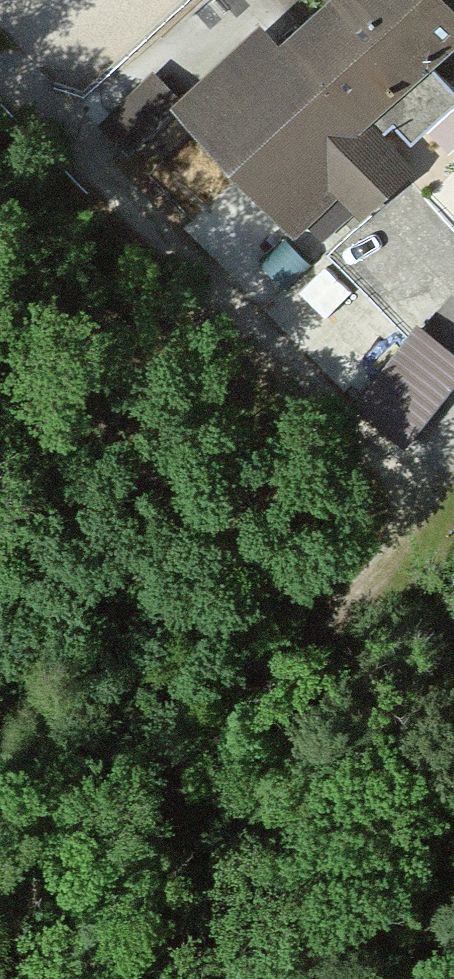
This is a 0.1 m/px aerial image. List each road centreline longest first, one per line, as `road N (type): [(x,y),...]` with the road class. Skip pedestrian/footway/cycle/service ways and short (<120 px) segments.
road 1 (track): [(0,75),(431,501)]
road 2 (track): [(38,978),(386,587)]
road 3 (residential): [(386,587),(453,447)]

